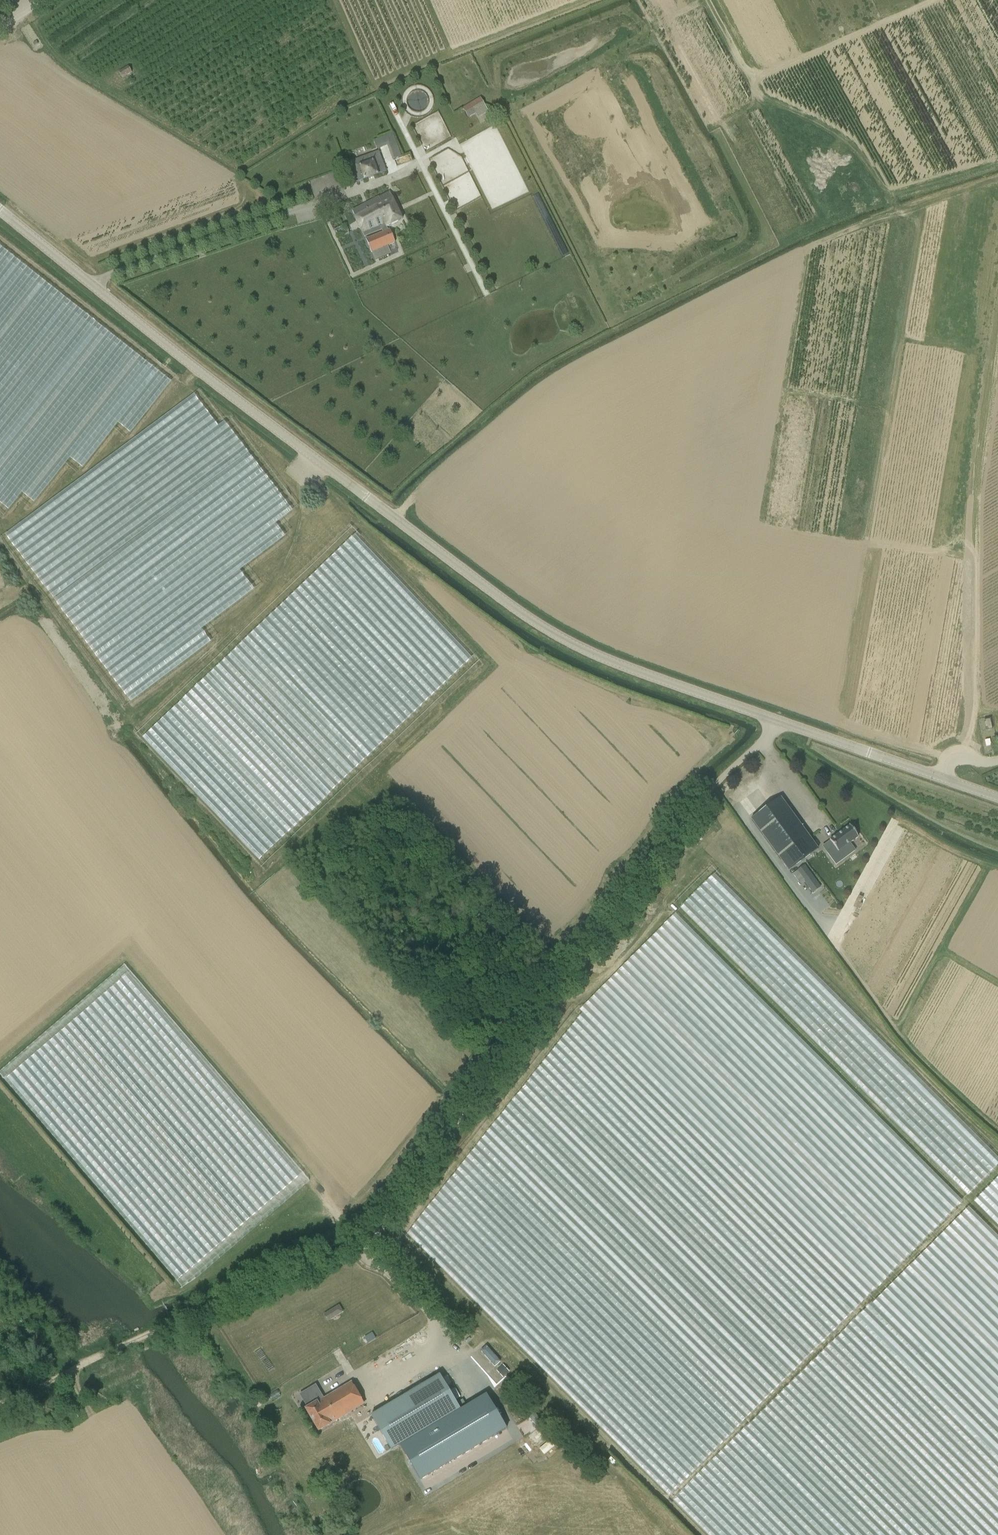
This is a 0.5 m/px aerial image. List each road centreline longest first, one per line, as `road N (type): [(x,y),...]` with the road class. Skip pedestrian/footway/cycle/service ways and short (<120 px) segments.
road 1 (tertiary): [(79,286),(453,579),(538,635),(777,723)]
road 2 (unclassified): [(351,1245),(374,1229),(448,1136),(713,785),(777,723)]
road 3 (track): [(0,1402),(351,1245)]
road 4 (unclassified): [(79,286),(423,165)]
road 5 (tertiary): [(777,723),(936,776)]

